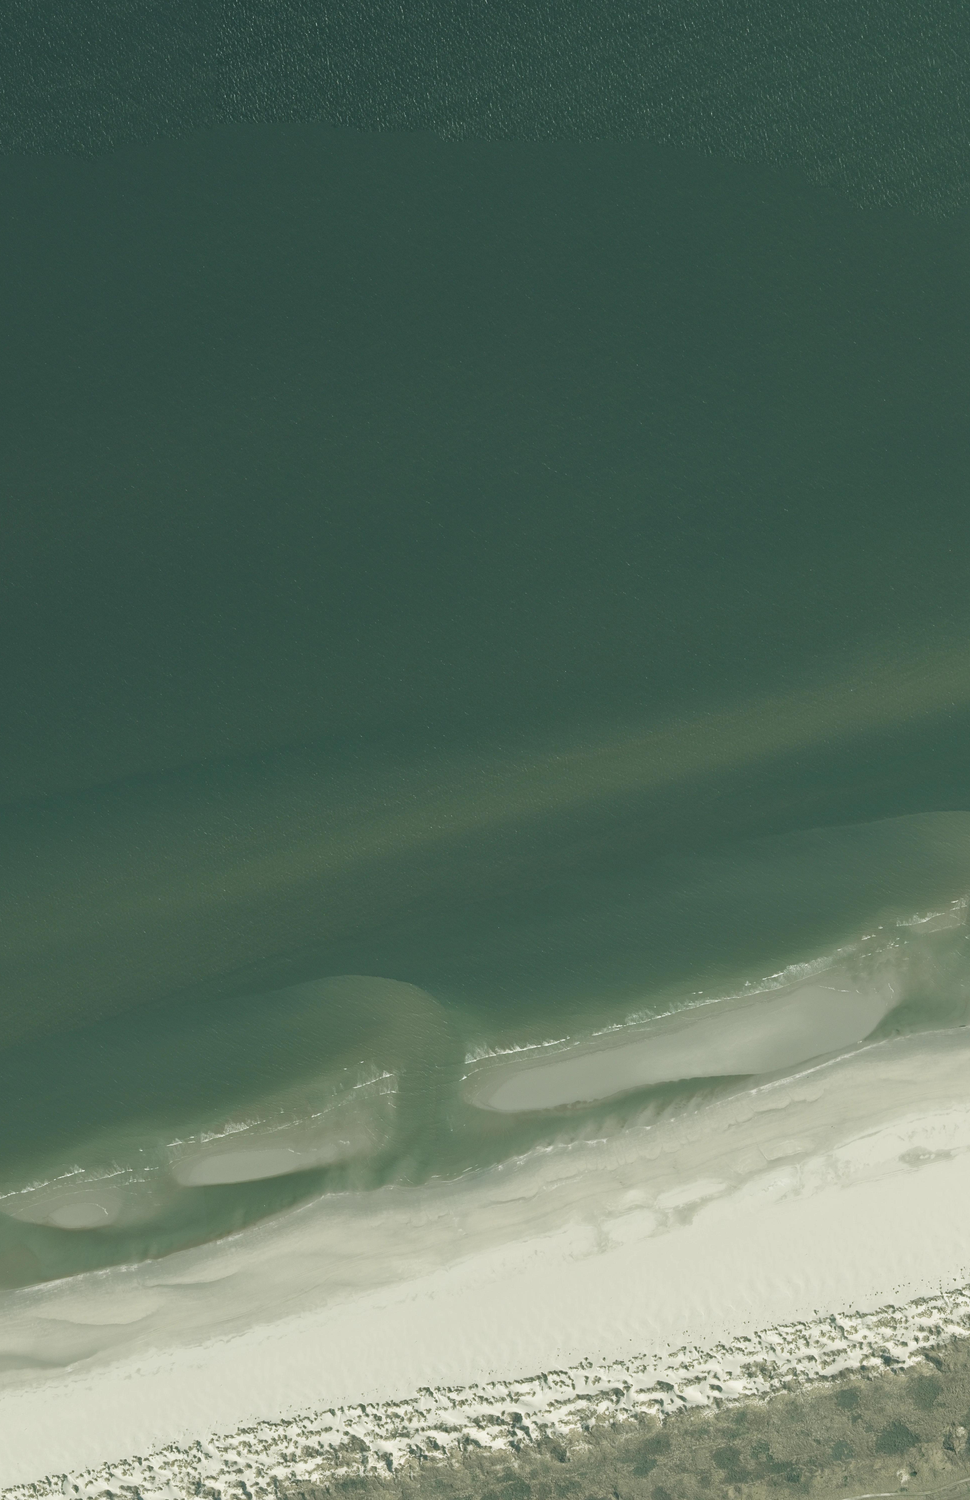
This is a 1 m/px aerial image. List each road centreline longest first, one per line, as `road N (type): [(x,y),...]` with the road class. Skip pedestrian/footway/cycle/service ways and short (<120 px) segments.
road 1 (track): [(847,1499),(927,1493),(969,1479)]

